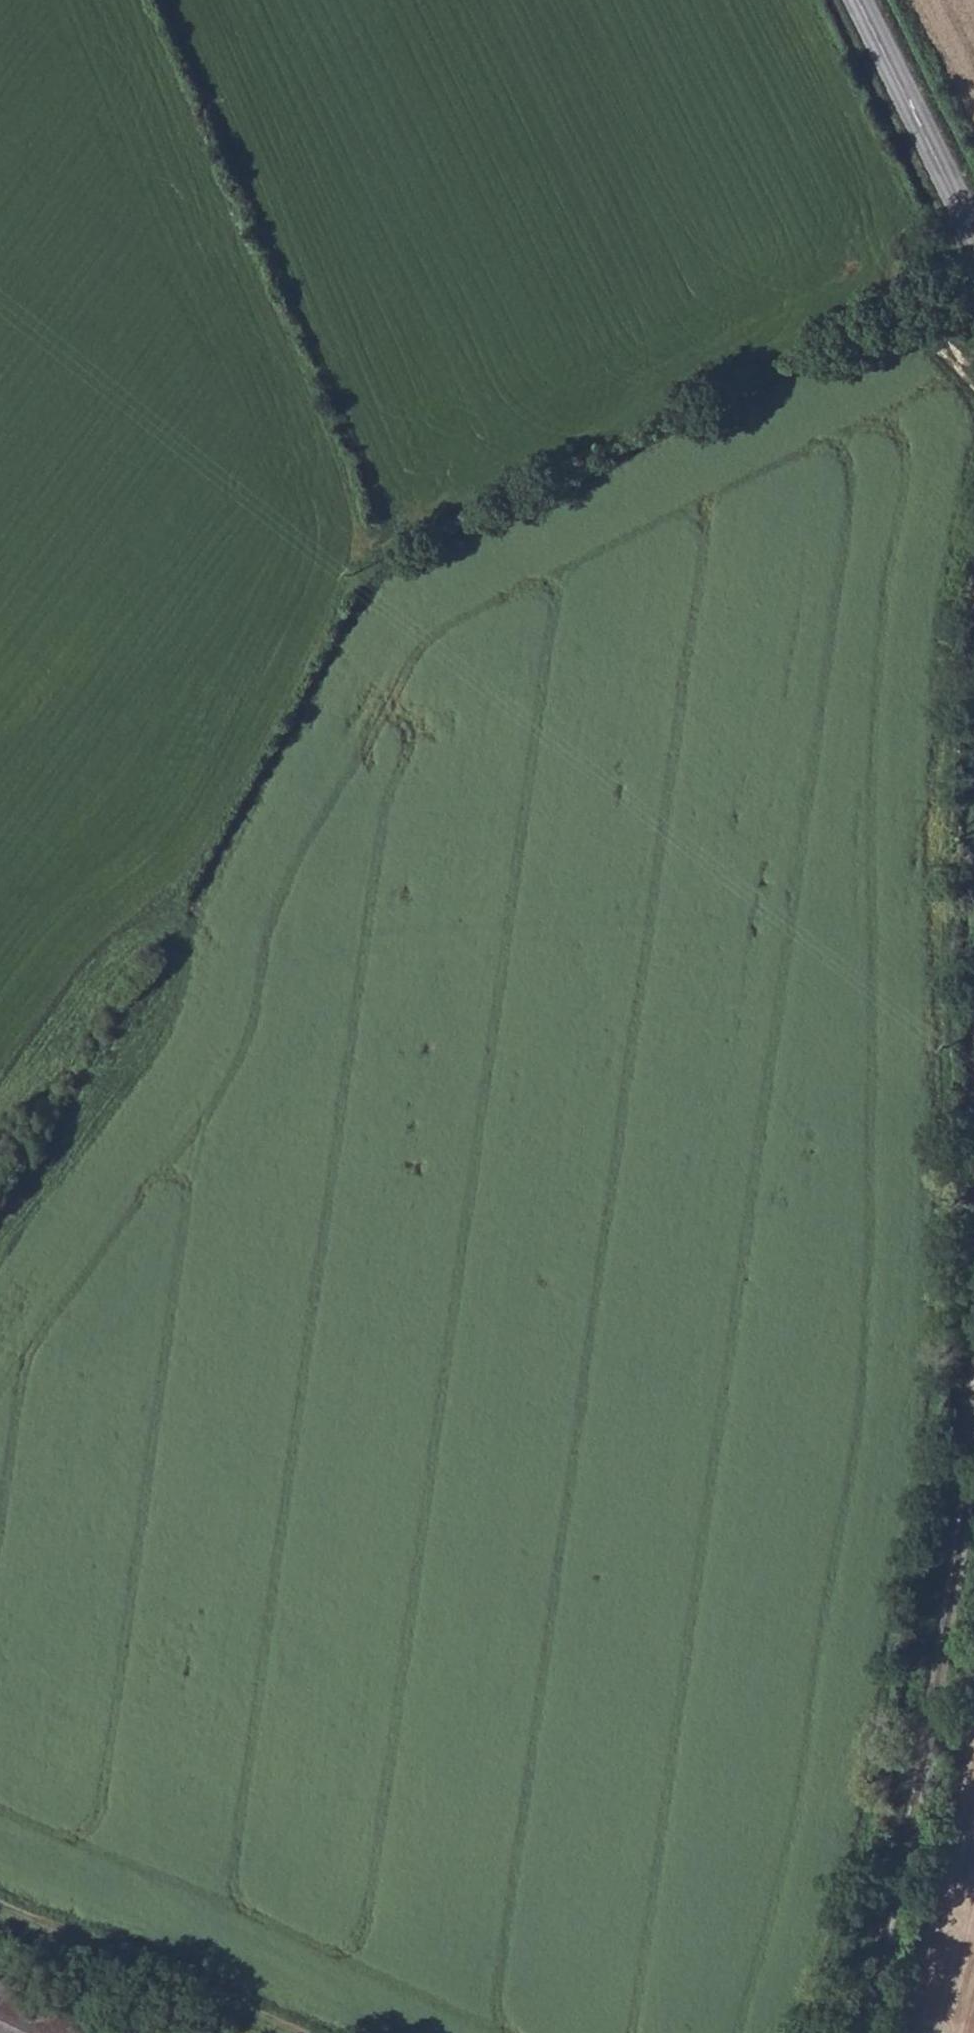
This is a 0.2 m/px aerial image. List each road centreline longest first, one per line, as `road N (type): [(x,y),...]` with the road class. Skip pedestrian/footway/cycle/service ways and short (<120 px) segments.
road 1 (track): [(857,2032),(890,1909),(958,1559),(973,1421)]
road 2 (secondary): [(856,0),(973,240)]

